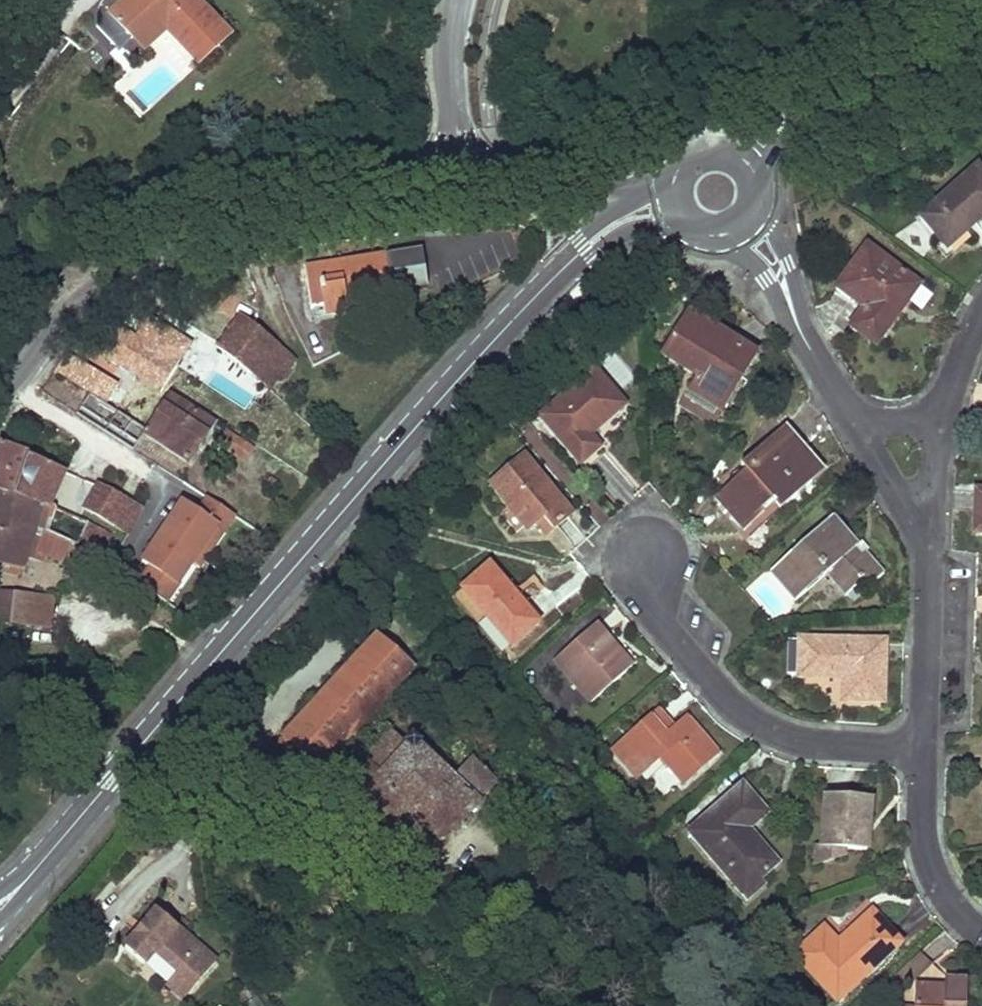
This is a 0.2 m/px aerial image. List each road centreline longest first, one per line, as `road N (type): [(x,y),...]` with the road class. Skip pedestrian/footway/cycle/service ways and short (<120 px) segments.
road 1 (tertiary): [(583,247),(359,491),(97,798)]
road 2 (residential): [(462,177),(203,226),(136,258),(84,295),(0,398)]
road 3 (residential): [(923,743),(810,736),(745,710),(648,602),(643,556)]
road 4 (tertiary): [(750,158),(775,138),(981,42)]
road 5 (residential): [(677,164),(462,177)]
road 6 (residential): [(981,929),(946,893),(926,854),(923,743)]
road 7 (residential): [(923,743),(928,546)]
road 8 (residential): [(455,0),(448,76),(462,177)]
road 9 (residential): [(849,412),(928,546)]
road 10 (tertiary): [(0,917),(97,798)]
road 11 (residential): [(928,546),(946,405)]
road 12 (residential): [(797,325),(788,261),(761,196)]
road 13 (tertiary): [(97,798),(0,889)]
road 14 (residential): [(718,234),(765,278),(797,325)]

